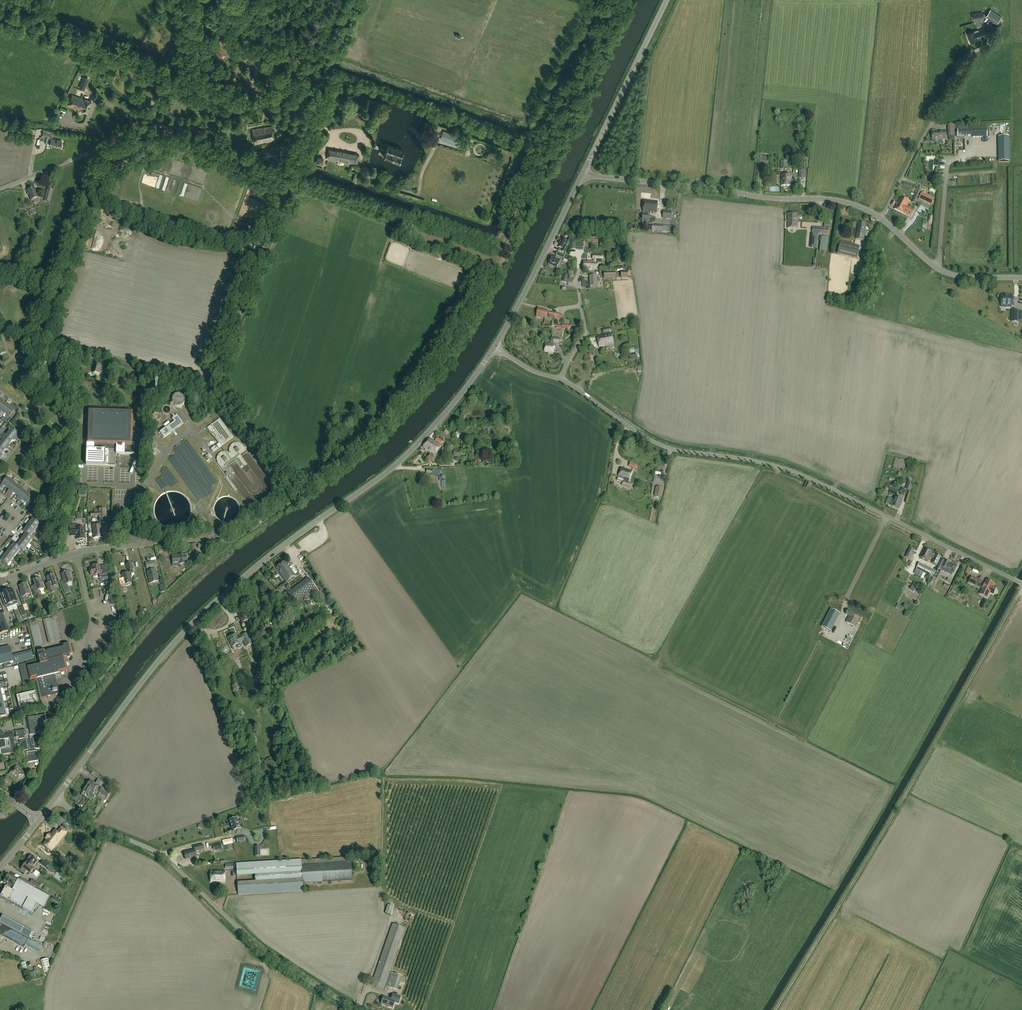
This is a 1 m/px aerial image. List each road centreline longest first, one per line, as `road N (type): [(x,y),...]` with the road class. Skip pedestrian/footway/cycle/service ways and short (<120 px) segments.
road 1 (tertiary): [(55,798),(200,615),(397,462),(494,348)]
road 2 (unclassified): [(1021,583),(810,477),(657,443),(560,379)]
road 3 (track): [(775,1009),(1021,589)]
road 4 (unclassified): [(1021,277),(946,273),(886,222),(831,199),(582,173)]
road 5 (unclassified): [(359,1009),(258,947),(160,853),(55,798)]
road 6 (track): [(288,174),(212,386),(294,500)]
road 7 (track): [(288,174),(501,251)]
road 8 (unclassified): [(98,149),(119,138),(250,0)]
road 9 (track): [(61,558),(70,352)]
road 10 (unclassified): [(26,340),(98,149)]
road 11 (tertiary): [(494,348),(582,173)]
road 12 (tertiary): [(582,173),(667,0)]
road 13 (track): [(177,76),(0,13)]
road 14 (track): [(356,148),(360,174),(414,194),(437,141),(468,152)]
road 15 (track): [(288,174),(134,122)]
road 16 (track): [(177,76),(307,123)]
road 17 (residential): [(131,545),(76,553),(0,581)]

